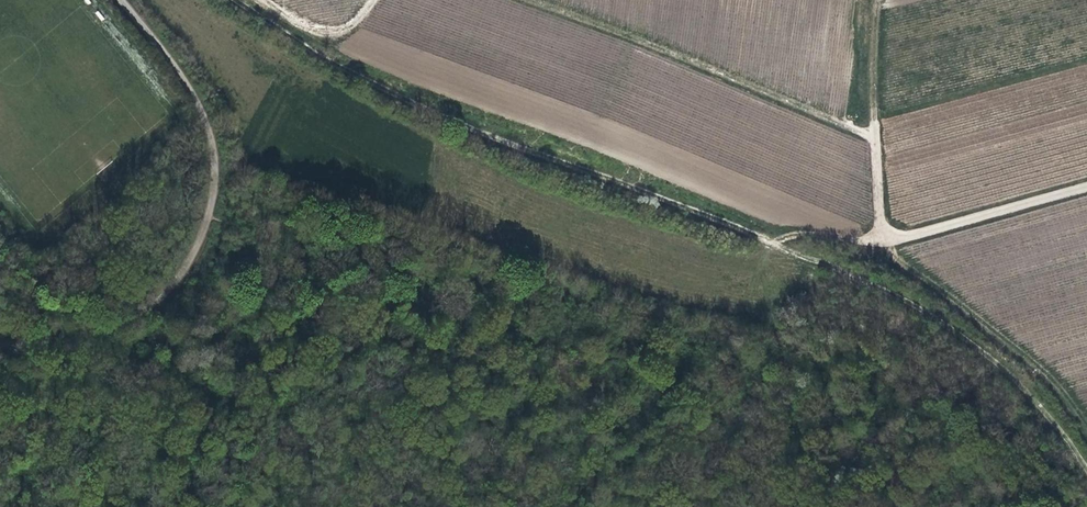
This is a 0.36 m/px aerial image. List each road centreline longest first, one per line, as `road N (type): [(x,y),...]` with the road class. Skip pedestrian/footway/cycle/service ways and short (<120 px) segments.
road 1 (track): [(1086,471),(1004,366),(912,299),(383,88),(240,0)]
road 2 (unclassified): [(124,0),(197,105),(208,138),(213,182),(193,261),(160,301),(118,324),(0,345)]
road 3 (track): [(773,245),(795,235),(883,239),(872,134),(877,0)]
road 4 (unclassified): [(883,239),(1086,182)]

